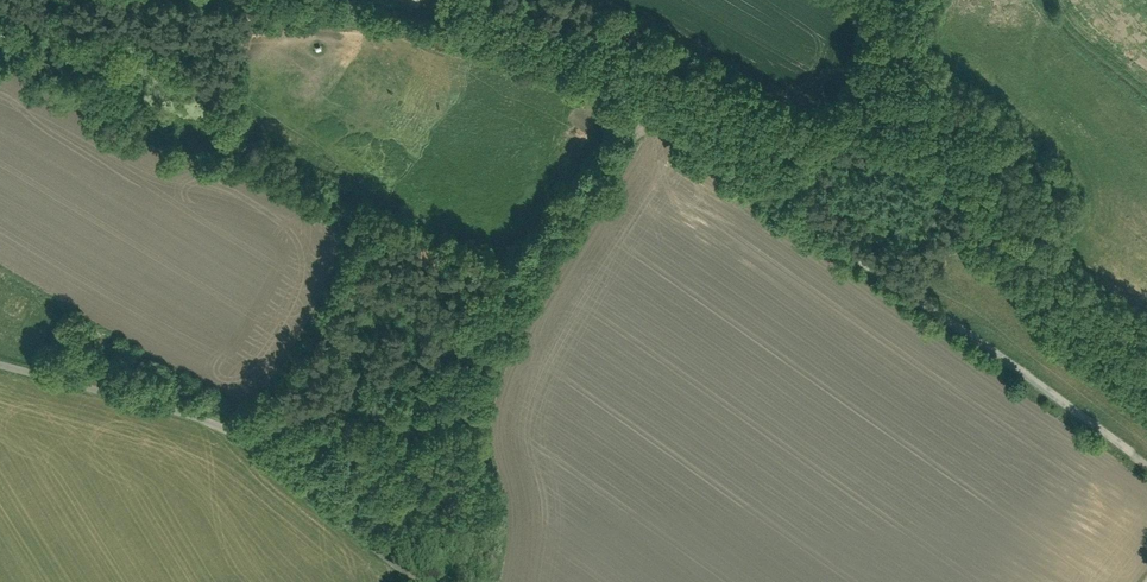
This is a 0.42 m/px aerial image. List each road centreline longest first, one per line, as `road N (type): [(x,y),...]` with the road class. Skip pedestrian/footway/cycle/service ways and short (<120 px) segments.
road 1 (track): [(783,207),(650,115),(460,327),(396,370),(304,413),(230,431)]
road 2 (track): [(1146,465),(783,207)]
road 3 (unclassified): [(650,115),(422,34),(223,0)]
road 4 (track): [(932,0),(783,207)]
road 5 (unclassified): [(230,431),(0,366)]

